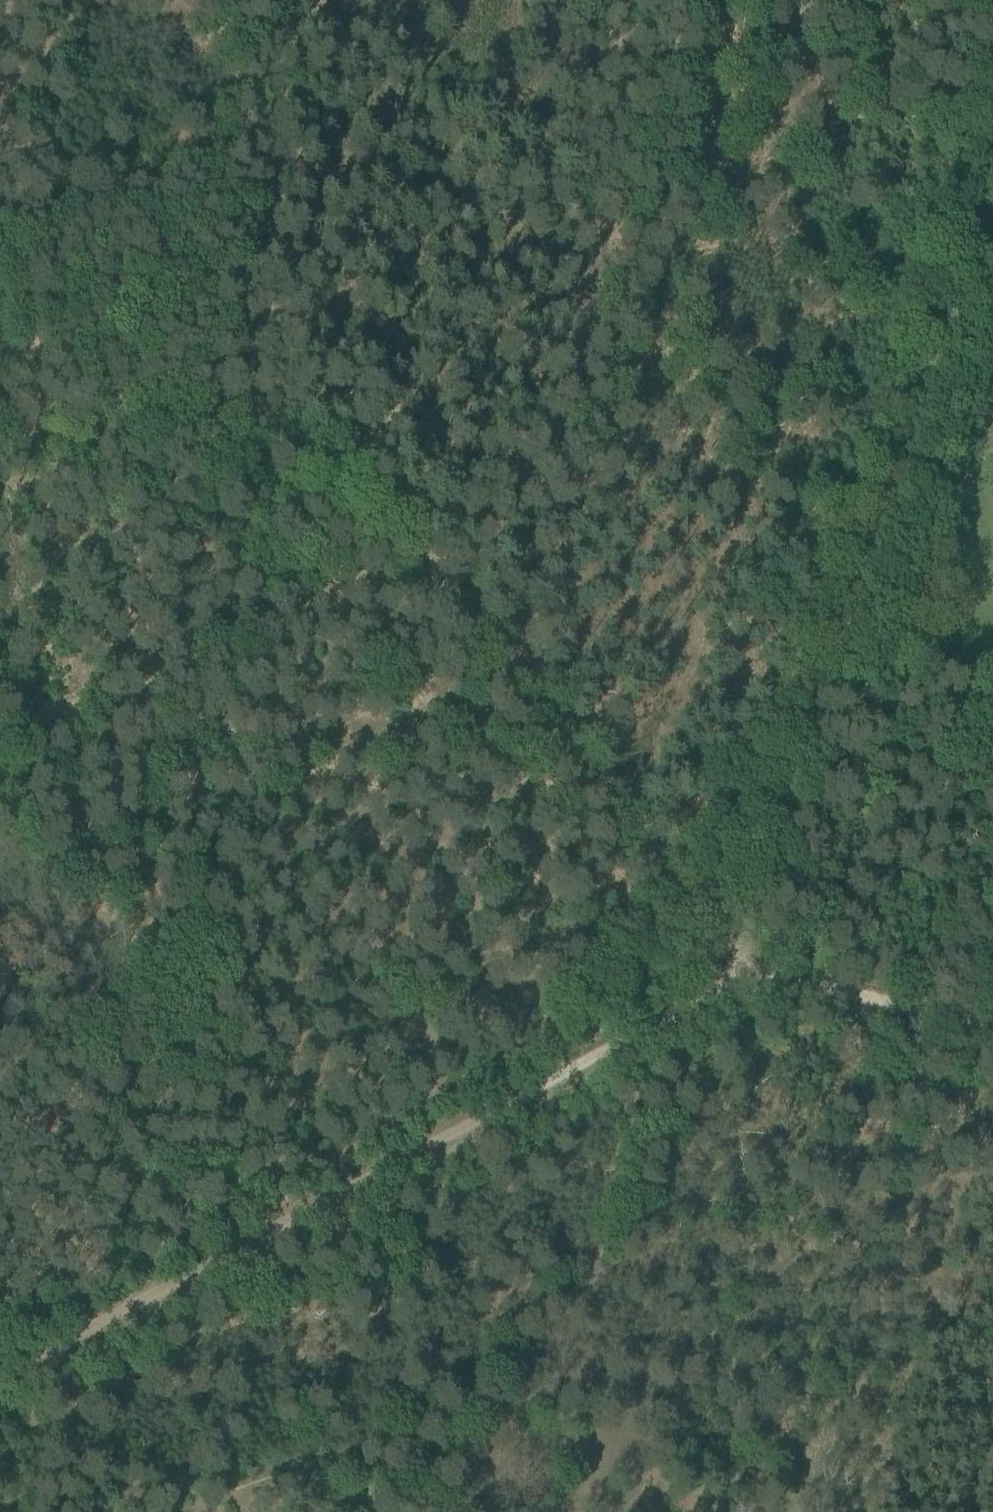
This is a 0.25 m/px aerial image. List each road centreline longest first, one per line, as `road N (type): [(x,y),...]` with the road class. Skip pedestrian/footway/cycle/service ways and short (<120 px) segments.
road 1 (track): [(244,416),(187,1236),(202,1284)]
road 2 (track): [(992,134),(848,597),(798,788),(740,956)]
road 3 (track): [(750,971),(0,1377)]
road 4 (track): [(244,416),(402,562),(610,782),(740,956)]
road 5 (track): [(513,682),(617,0)]
road 6 (track): [(274,0),(244,416)]
road 7 (track): [(244,416),(201,404),(0,455)]
road 8 (track): [(992,1031),(750,971)]

